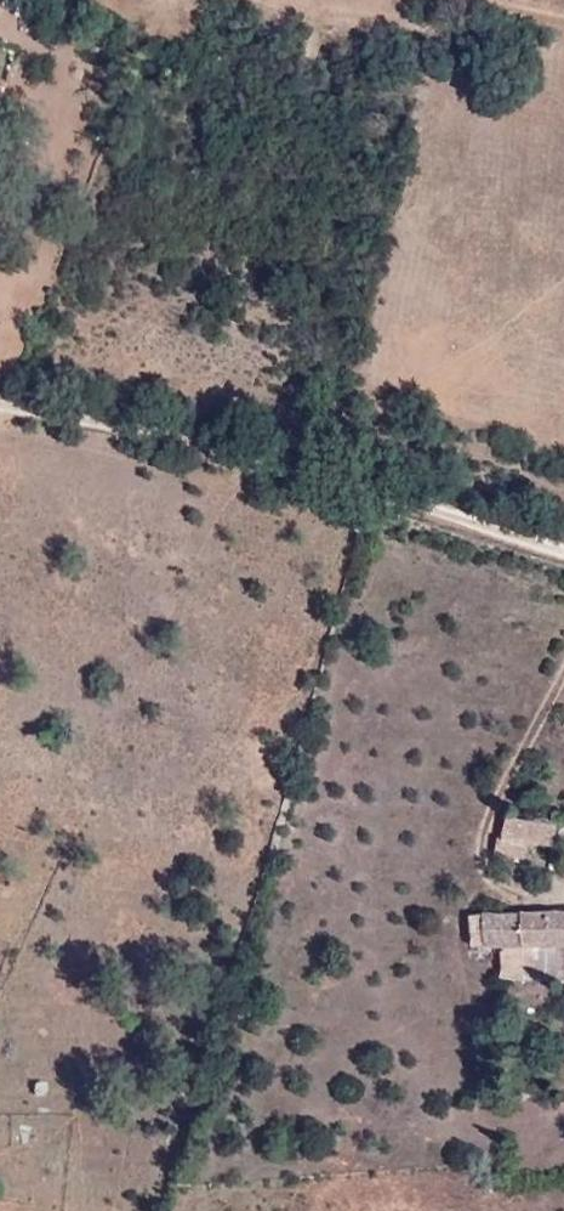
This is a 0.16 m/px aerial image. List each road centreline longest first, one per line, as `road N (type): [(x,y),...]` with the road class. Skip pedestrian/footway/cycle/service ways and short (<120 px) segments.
road 1 (track): [(0,398),(138,423),(563,549)]
road 2 (track): [(563,674),(487,850)]

